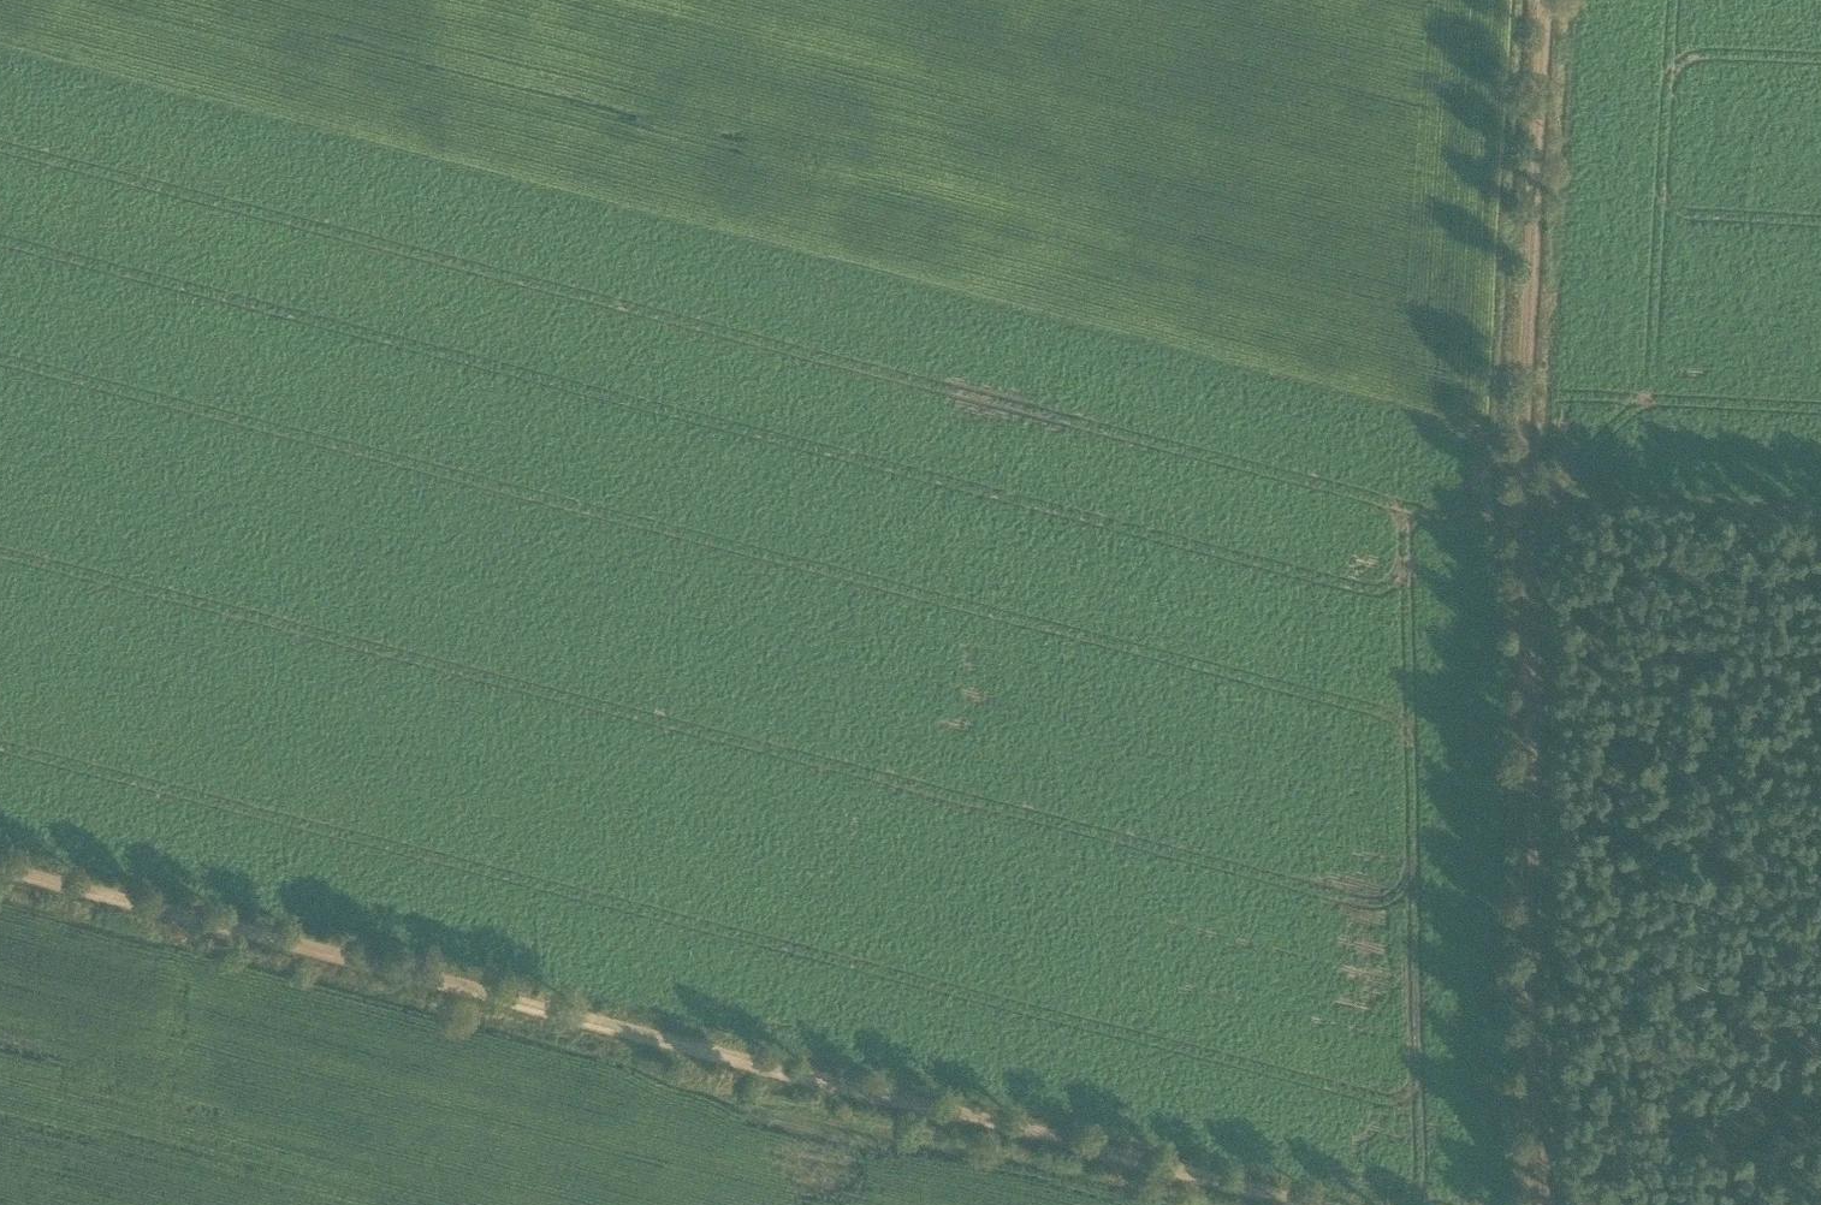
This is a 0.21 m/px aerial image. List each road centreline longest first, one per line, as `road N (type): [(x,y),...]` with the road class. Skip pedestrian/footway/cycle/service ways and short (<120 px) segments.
road 1 (track): [(0,868),(1301,1204)]
road 2 (track): [(1523,486),(1544,1204)]
road 3 (track): [(1548,0),(1523,486)]

